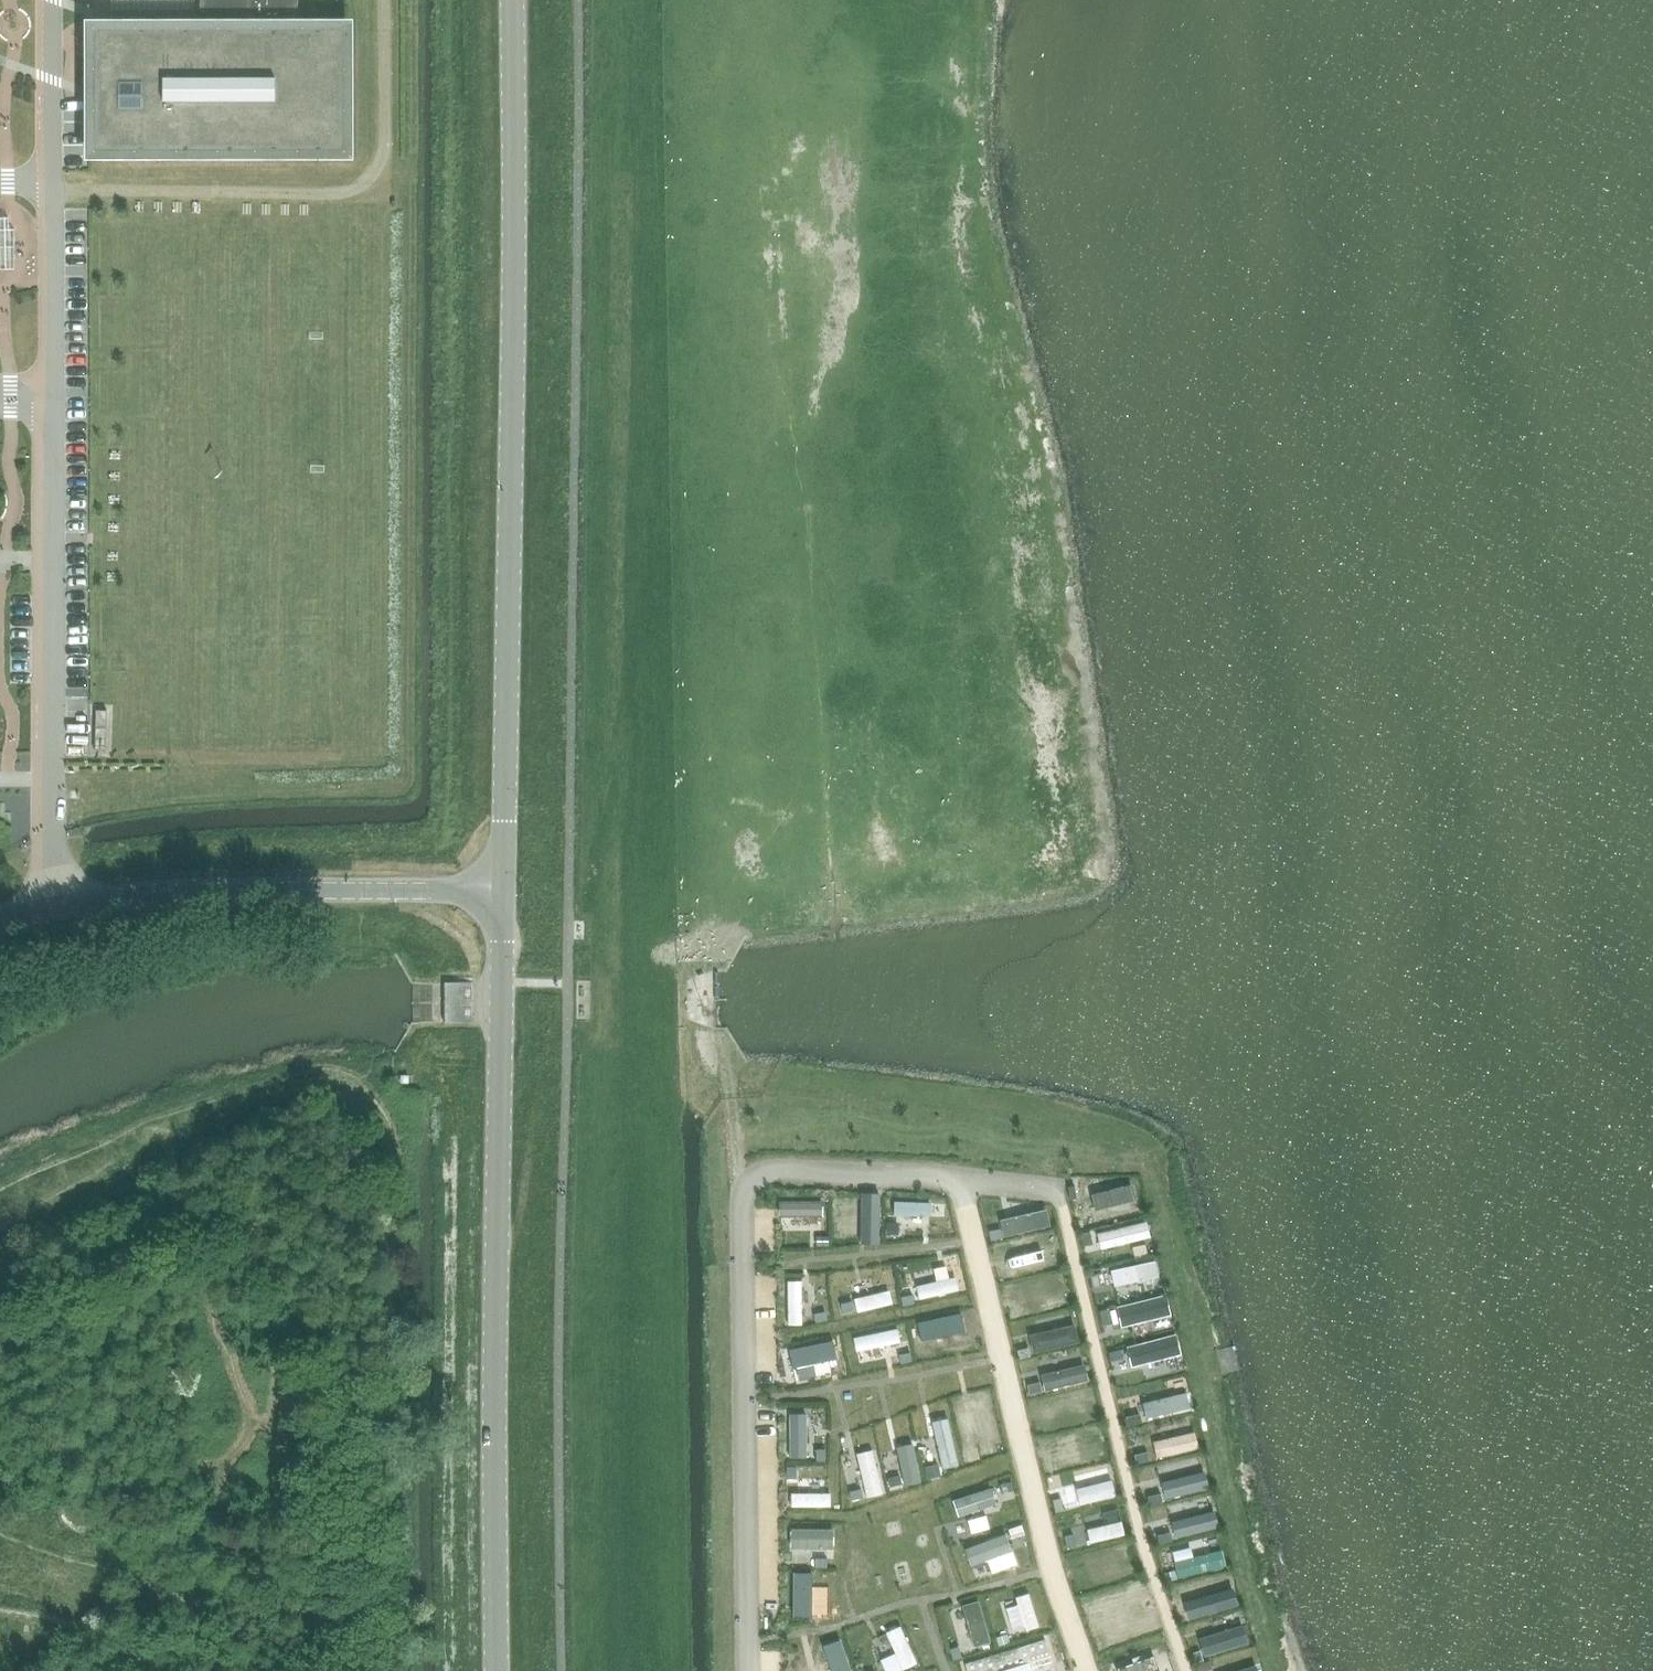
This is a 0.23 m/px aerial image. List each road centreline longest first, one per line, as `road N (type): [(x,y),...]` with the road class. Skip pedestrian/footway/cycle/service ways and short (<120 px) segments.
road 1 (tertiary): [(502,891),(512,0)]
road 2 (tertiary): [(498,1670),(502,891)]
road 3 (unclassified): [(0,917),(197,888),(502,891)]

